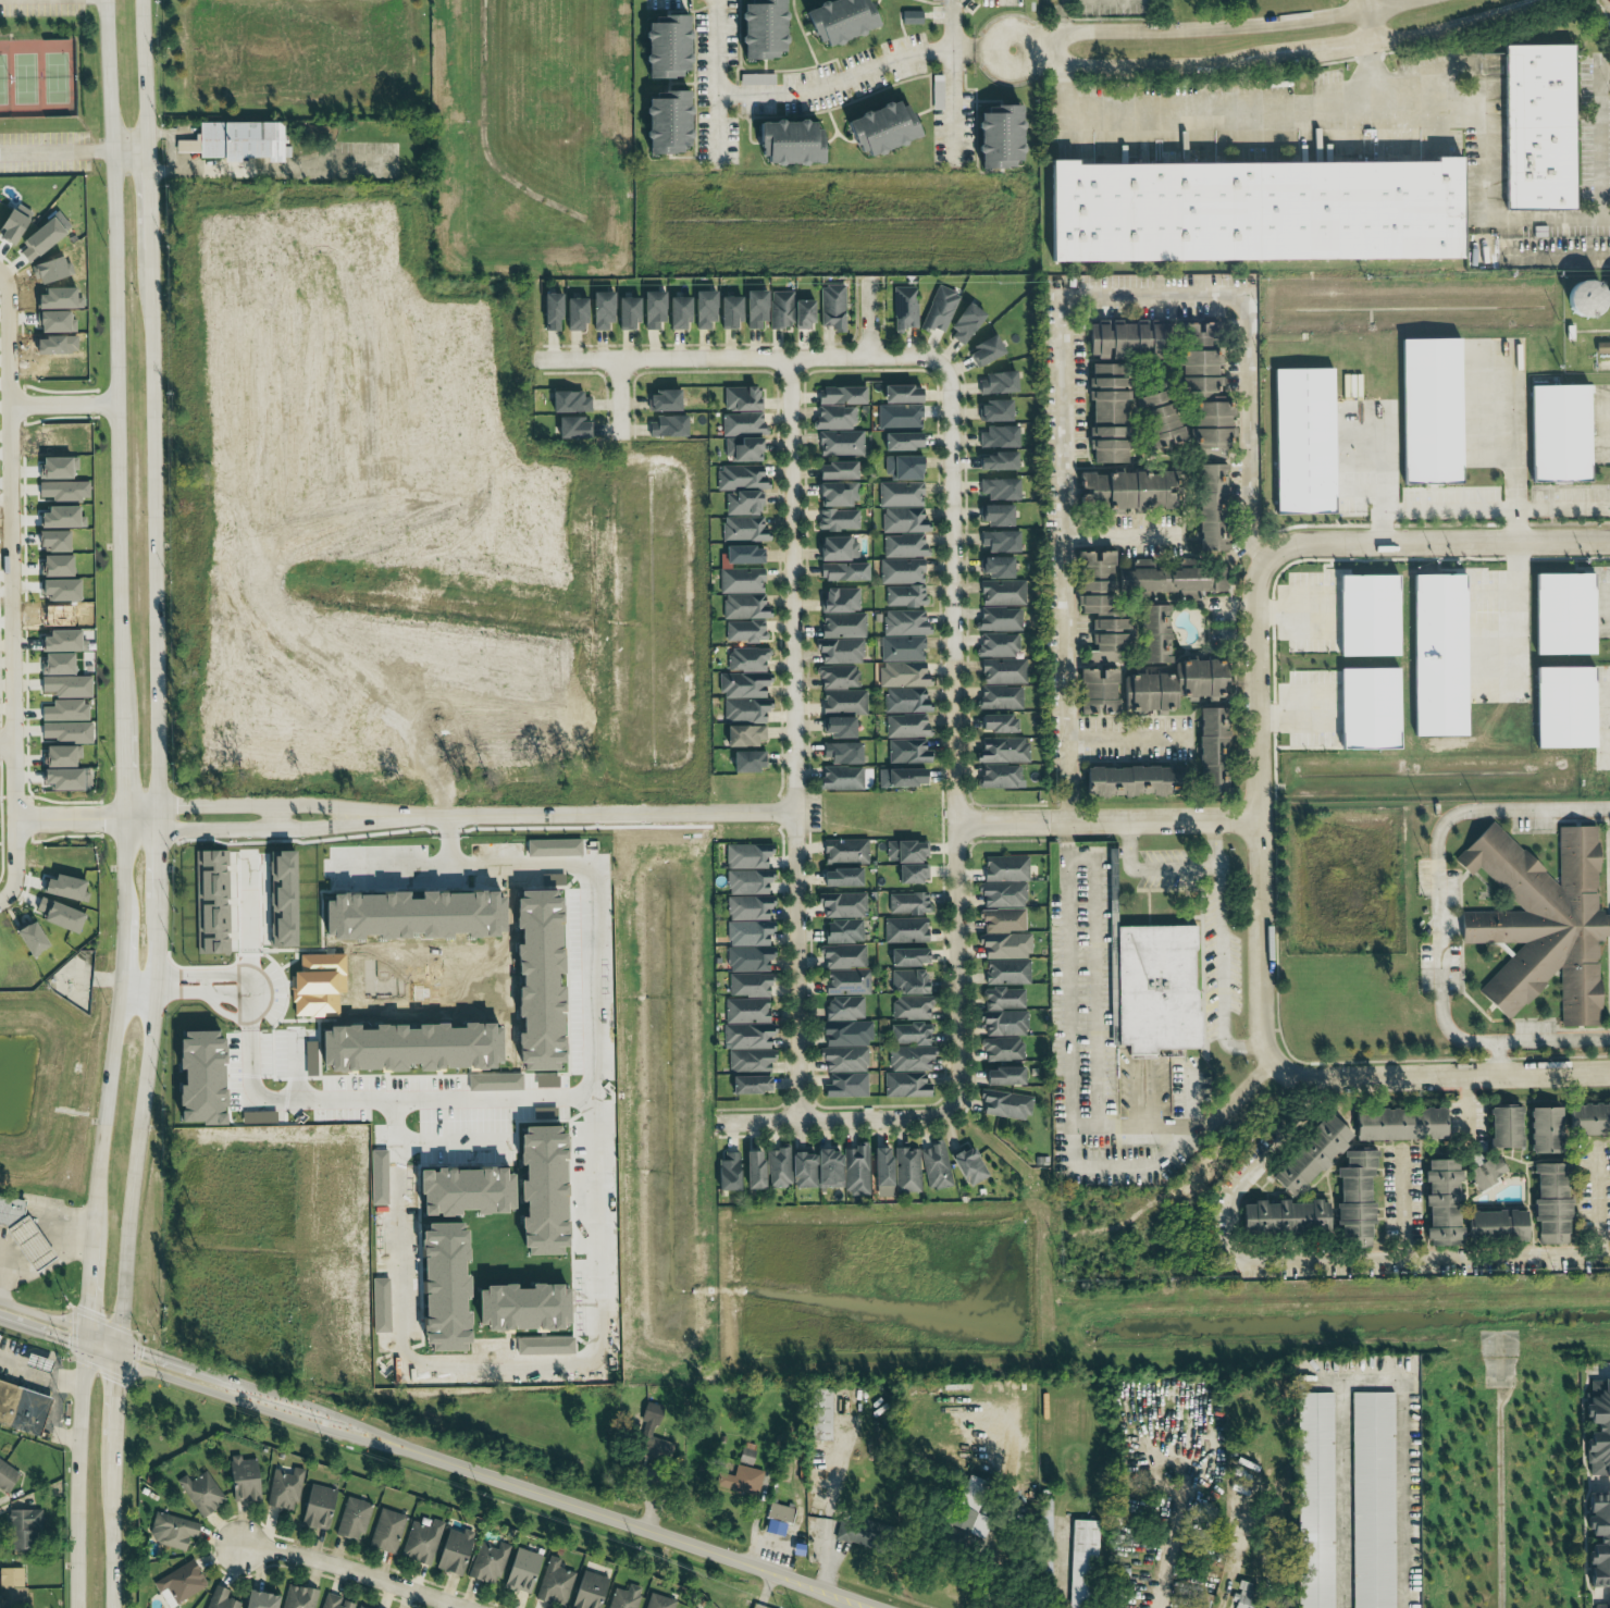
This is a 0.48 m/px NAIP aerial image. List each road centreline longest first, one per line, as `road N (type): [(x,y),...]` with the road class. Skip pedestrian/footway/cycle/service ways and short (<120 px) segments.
road 1 (tertiary): [(107,0),(123,929),(95,1213)]
road 2 (residential): [(783,357),(801,1122)]
road 3 (residential): [(951,1108),(959,1077),(957,824),(944,376),(928,359)]
road 4 (residential): [(4,900),(15,879),(15,820),(9,296),(0,272)]
road 5 (tertiary): [(159,805),(149,248)]
road 6 (residential): [(1013,50),(1067,69),(1208,65),(1422,34),(1536,0)]
road 7 (residential): [(1272,1061),(1261,1028),(1255,589),(1268,561)]
road 8 (residential): [(1422,0),(1263,25),(1051,34),(1013,50)]
road 9 (tertiary): [(818,1593),(436,1461)]
road 10 (tertiary): [(121,1344),(158,952)]
road 11 (residential): [(928,359),(537,360)]
road 12 (residential): [(400,814),(791,813)]
road 13 (residential): [(1268,561),(1302,544),(1609,542)]
road 14 (residential): [(1609,1072),(1324,1080),(1272,1061)]
road 15 (tertiary): [(120,1362),(394,1456),(436,1461)]
road 16 (residential): [(1259,820),(957,824)]
road 17 (tertiary): [(86,1350),(74,1607)]
road 18 (residential): [(159,830),(321,827),(400,814)]
road 19 (residential): [(400,814),(313,804),(159,805)]
road 20 (residential): [(464,1607),(326,1561),(237,1544)]
road 21 (residential): [(719,1124),(927,1121),(951,1108)]
road 22 (tertiary): [(436,1461),(399,1439),(239,1384)]
road 23 (tertiary): [(239,1384),(87,1332)]
road 24 (tertiary): [(112,1607),(113,1462)]
road 25 (tertiary): [(95,1213),(86,1350)]
road 26 (tertiary): [(147,134),(142,0)]
road 27 (tertiary): [(0,1321),(120,1362)]

